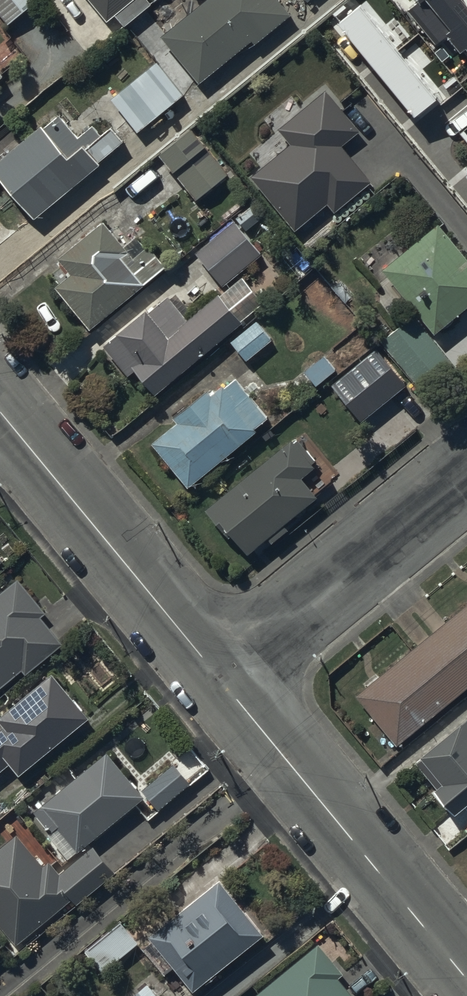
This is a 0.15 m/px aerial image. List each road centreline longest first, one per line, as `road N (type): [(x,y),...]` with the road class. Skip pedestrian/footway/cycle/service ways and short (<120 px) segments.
road 1 (residential): [(284,756),(0,992)]
road 2 (tertiary): [(0,410),(219,677)]
road 3 (residential): [(466,474),(219,677)]
road 4 (tertiary): [(284,756),(466,978)]

